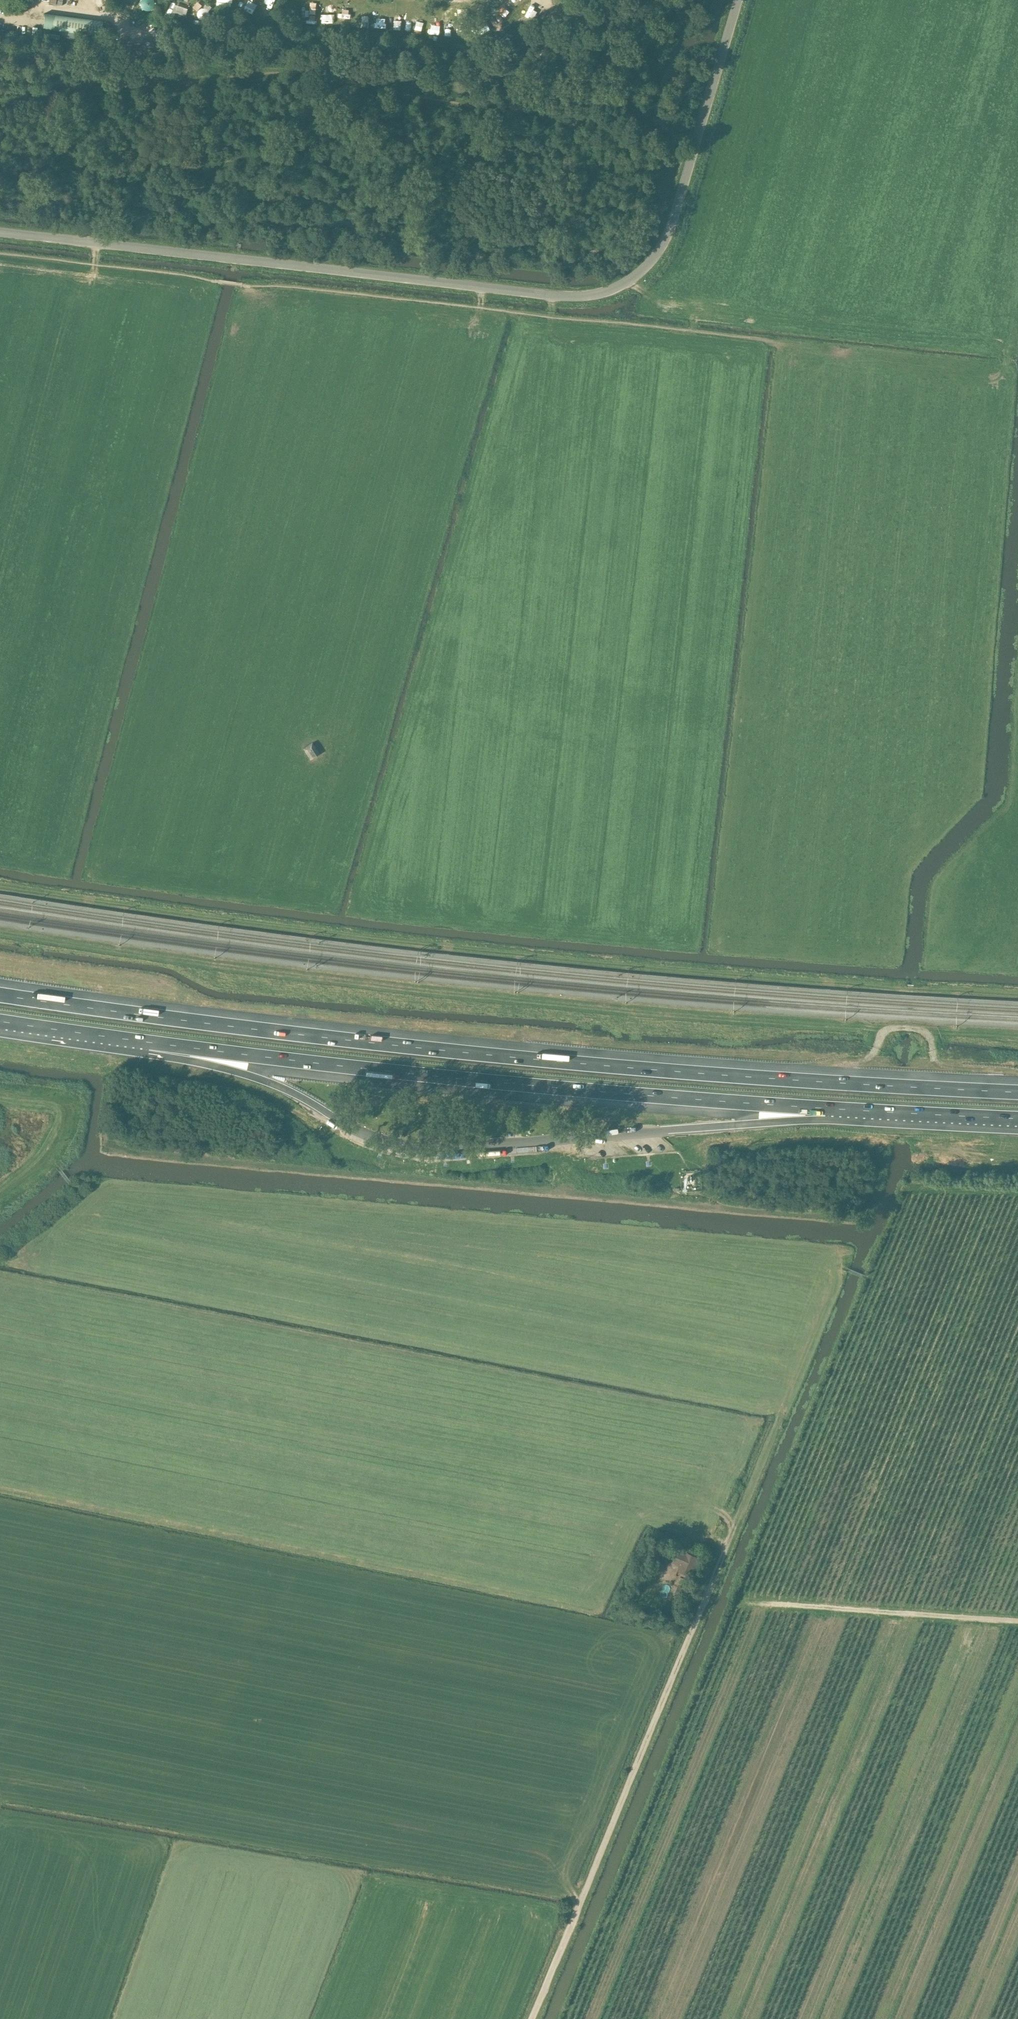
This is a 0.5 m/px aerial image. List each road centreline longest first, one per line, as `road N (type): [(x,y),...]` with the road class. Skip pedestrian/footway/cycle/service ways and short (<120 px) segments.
road 1 (motorway): [(1017,1092),(618,1067),(0,995)]
road 2 (unclassified): [(740,0),(665,242),(649,271),(609,295),(0,235)]
road 3 (motorway): [(146,1042),(516,1084),(874,1110)]
road 4 (track): [(534,2018),(778,1418)]
road 5 (track): [(1017,1620),(736,1601)]
road 6 (motorway): [(146,1042),(268,1080),(333,1116)]
road 7 (motorway): [(676,1132),(874,1110)]
road 8 (motorway): [(0,1021),(146,1042)]
road 9 (motorway): [(874,1110),(1017,1115)]

